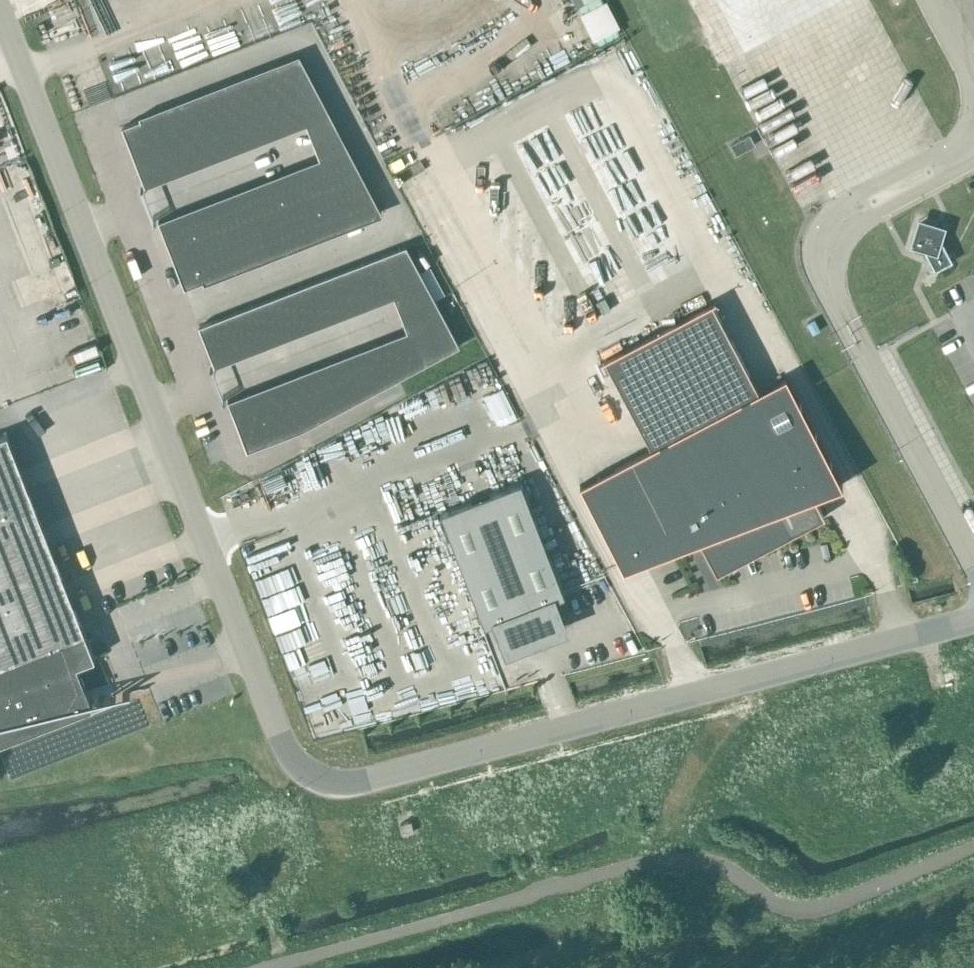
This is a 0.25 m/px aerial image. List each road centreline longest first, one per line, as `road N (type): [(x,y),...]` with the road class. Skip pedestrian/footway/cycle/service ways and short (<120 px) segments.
road 1 (unclassified): [(973,620),(362,787),(325,789),(292,768),(0,2)]
road 2 (unclassified): [(973,562),(851,331)]

